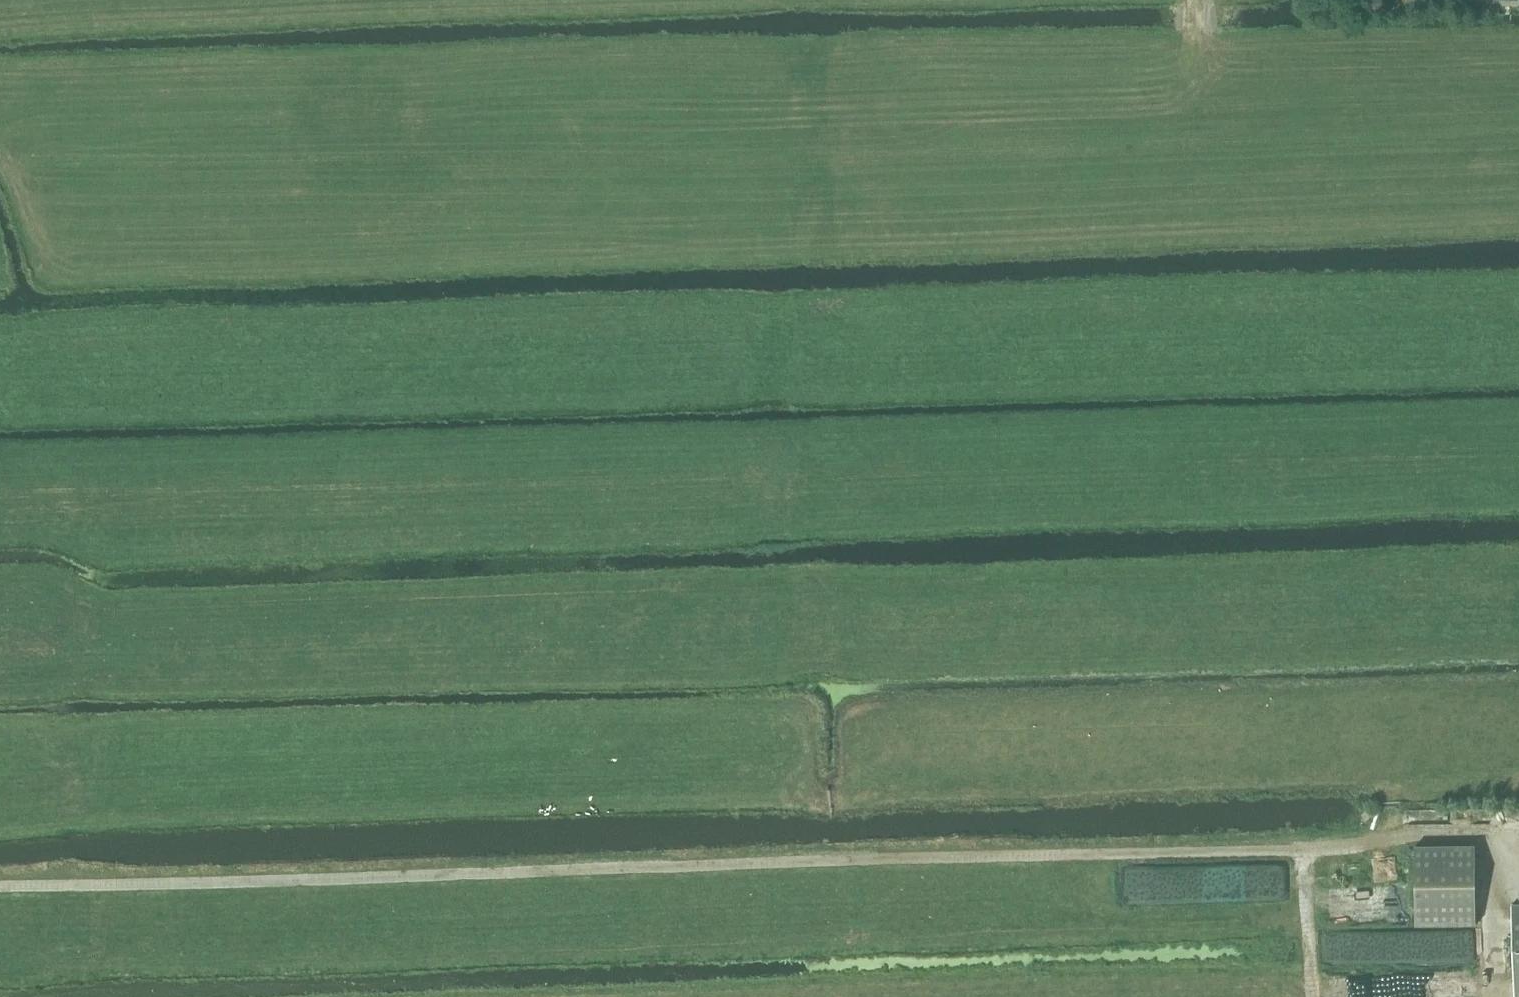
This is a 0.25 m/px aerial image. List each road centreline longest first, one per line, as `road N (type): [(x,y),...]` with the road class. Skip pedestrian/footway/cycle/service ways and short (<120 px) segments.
road 1 (track): [(0,888),(1516,839),(1518,880)]

